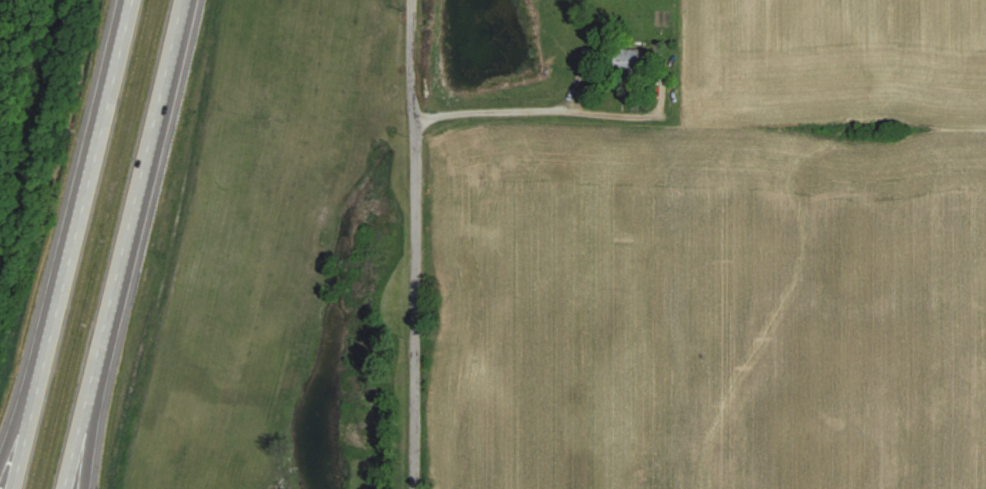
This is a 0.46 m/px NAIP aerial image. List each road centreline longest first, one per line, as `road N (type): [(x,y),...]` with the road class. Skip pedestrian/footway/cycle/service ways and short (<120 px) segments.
road 1 (primary): [(129,0),(8,488)]
road 2 (primary): [(63,488),(182,0)]
road 3 (residential): [(412,488),(411,0)]

